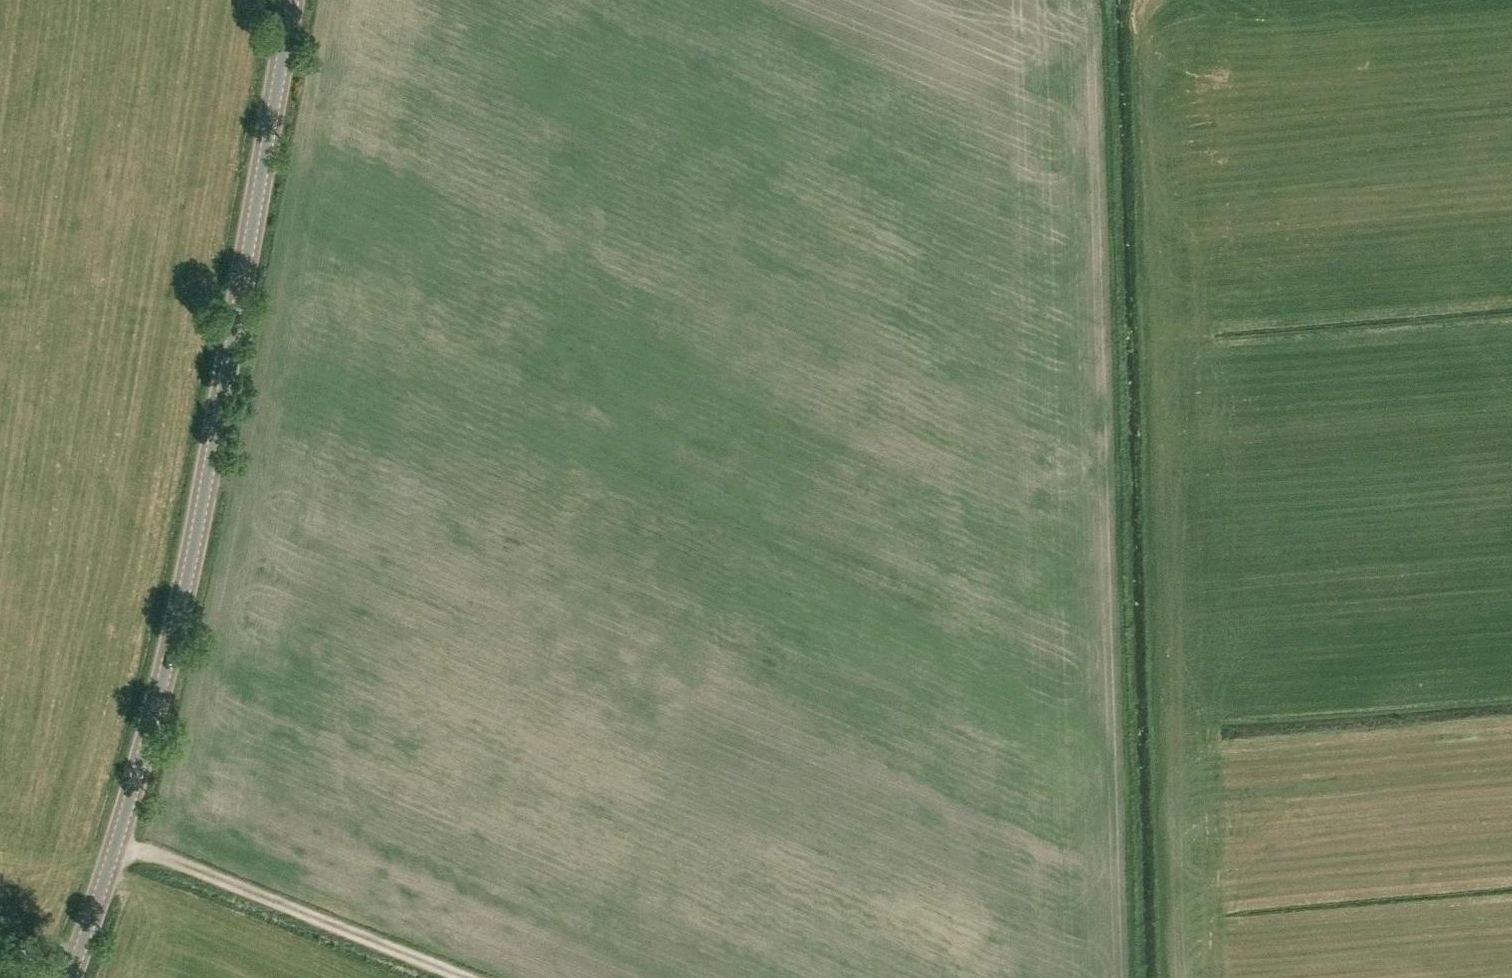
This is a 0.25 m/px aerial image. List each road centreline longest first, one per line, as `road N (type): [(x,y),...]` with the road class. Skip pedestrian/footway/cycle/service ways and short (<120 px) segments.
road 1 (tertiary): [(75,977),(153,728),(208,491),(296,0)]
road 2 (track): [(1136,0),(1180,977)]
road 3 (track): [(468,977),(119,841)]

